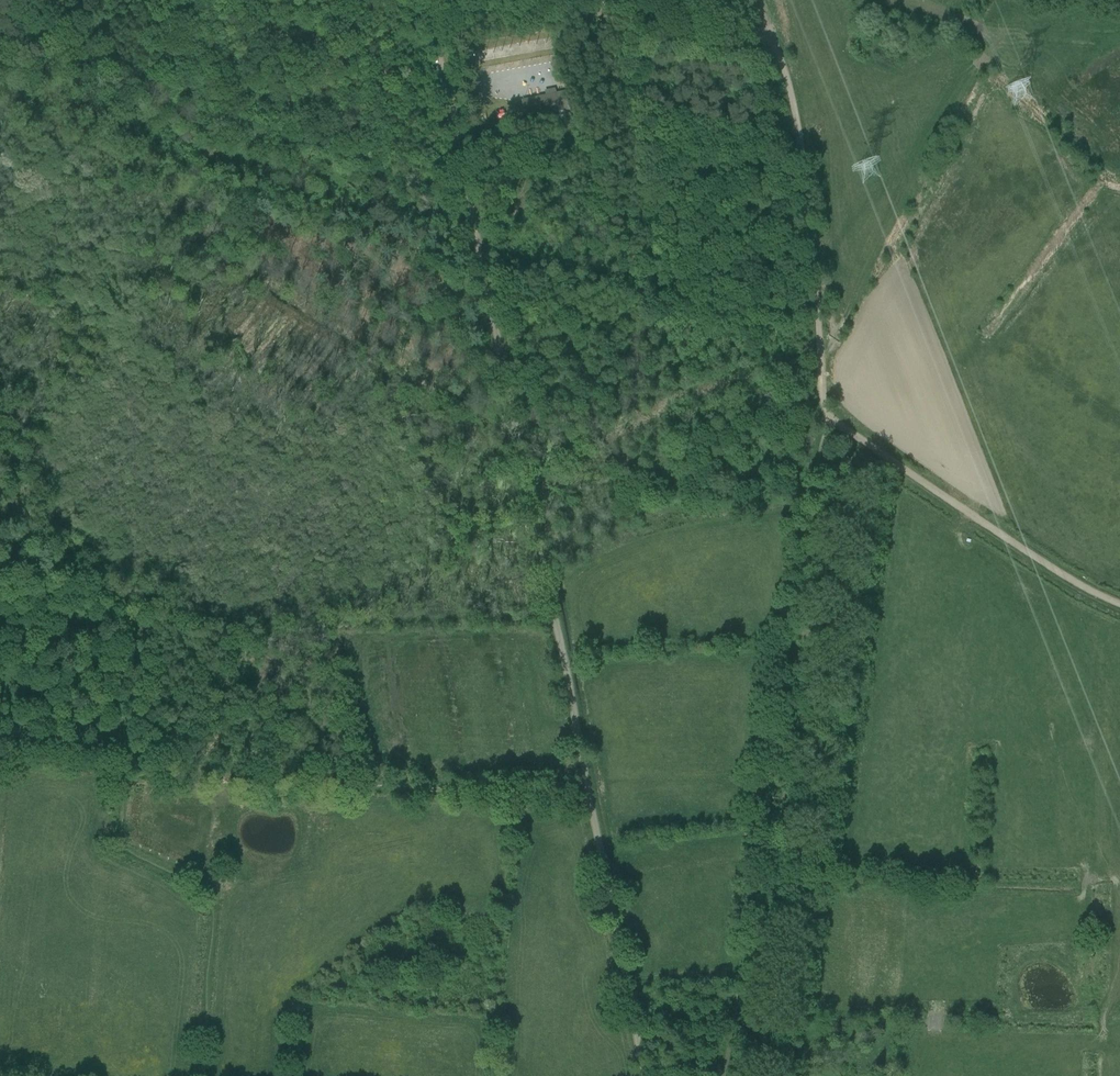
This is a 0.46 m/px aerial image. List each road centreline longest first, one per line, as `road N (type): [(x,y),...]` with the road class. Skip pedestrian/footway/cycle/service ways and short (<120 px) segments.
road 1 (track): [(646,1075),(439,0)]
road 2 (track): [(732,1075),(825,417)]
road 3 (track): [(0,489),(137,622),(555,617)]
road 4 (track): [(547,0),(749,20),(764,33),(784,72),(799,133),(819,351)]
road 5 (track): [(0,752),(130,763),(121,847),(215,894),(200,1075)]
road 6 (track): [(825,417),(1119,605)]
road 7 (track): [(137,622),(130,763)]
road 8 (track): [(49,0),(49,34),(3,128)]

